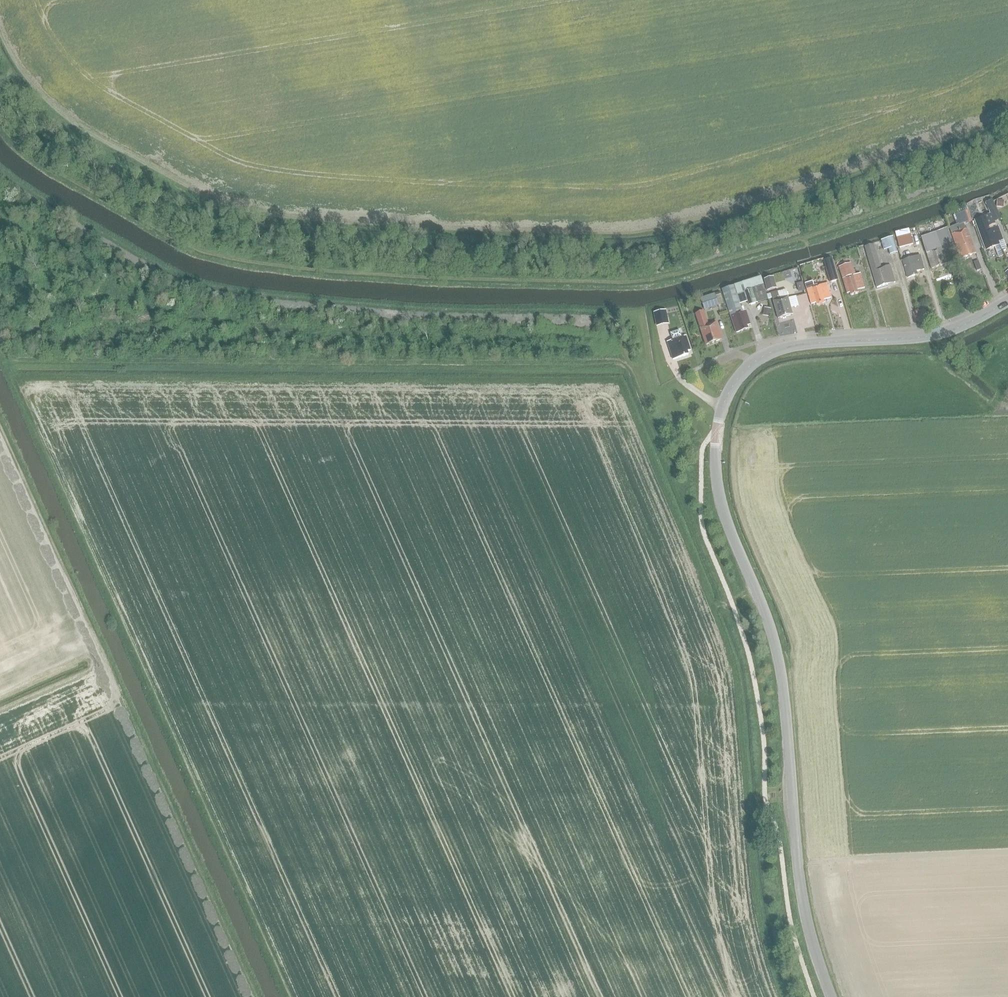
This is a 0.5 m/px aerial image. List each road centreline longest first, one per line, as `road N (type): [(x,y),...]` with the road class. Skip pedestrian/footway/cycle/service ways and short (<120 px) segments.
road 1 (tertiary): [(832,996),(801,891),(777,648),(720,498),(722,408),(764,354),(815,341),(926,336),(1007,300)]

